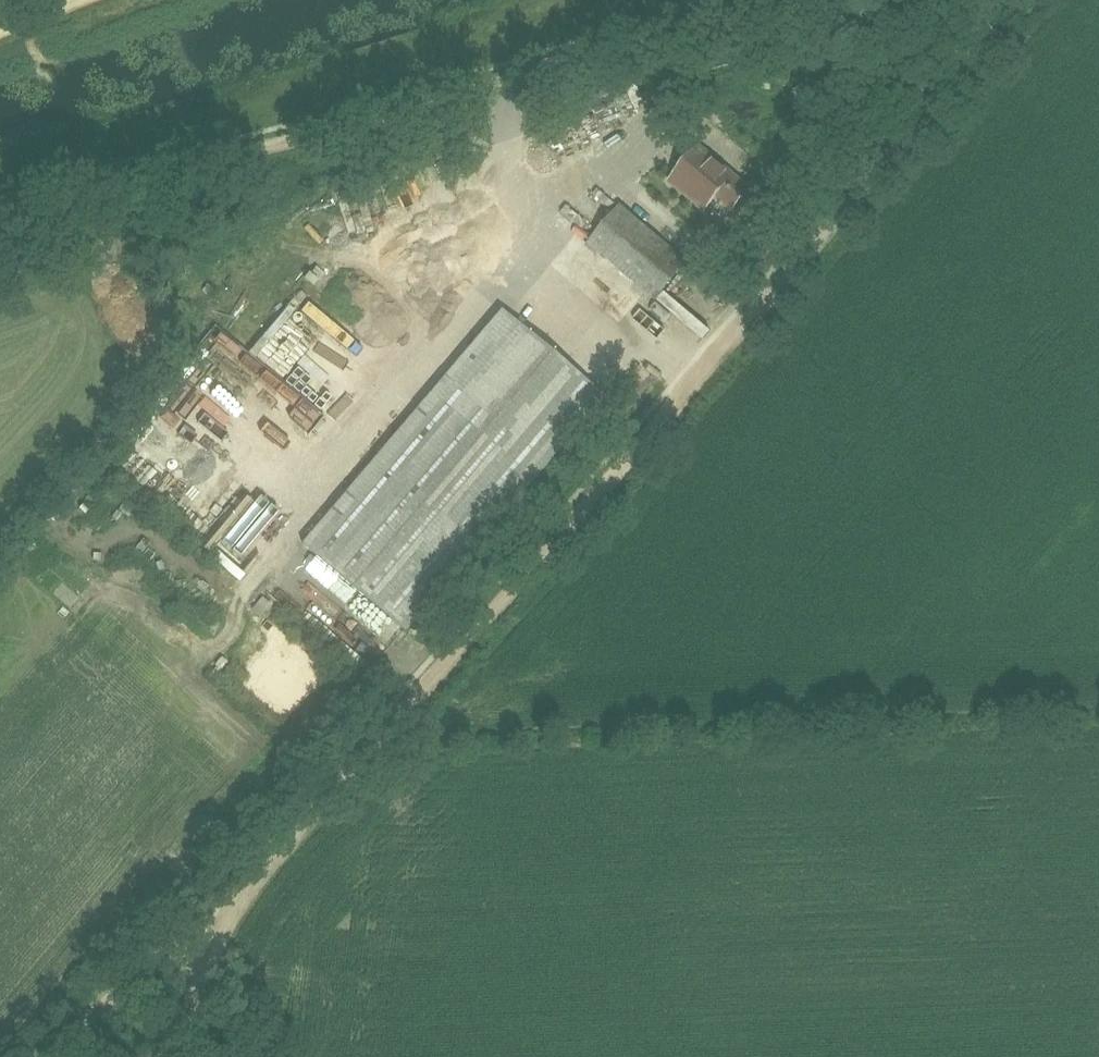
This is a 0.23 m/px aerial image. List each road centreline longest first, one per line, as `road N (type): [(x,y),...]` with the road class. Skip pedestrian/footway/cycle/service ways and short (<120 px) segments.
road 1 (track): [(1017,0),(736,341),(231,919),(170,1056)]
road 2 (track): [(0,212),(271,146),(758,0)]

